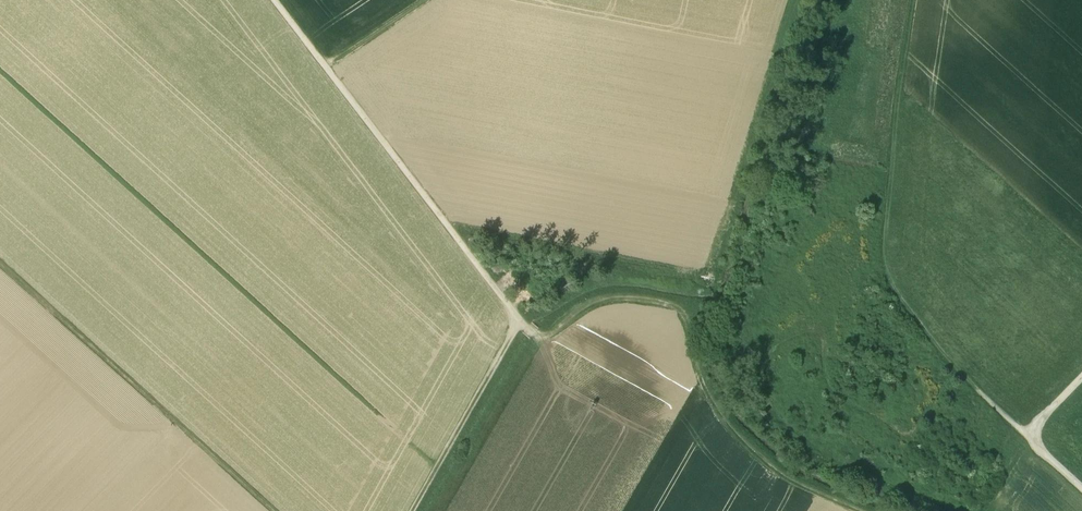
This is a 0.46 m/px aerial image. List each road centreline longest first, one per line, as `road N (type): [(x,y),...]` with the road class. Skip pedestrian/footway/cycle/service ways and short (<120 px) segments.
road 1 (track): [(412,510),(518,320),(544,337),(598,301),(616,298),(675,310),(725,422),(784,476),(860,510)]
road 2 (track): [(913,0),(882,275),(939,351),(1026,435)]
road 3 (track): [(276,0),(518,320)]
road 4 (track): [(0,259),(278,510)]
road 5 (track): [(426,0),(328,69)]

